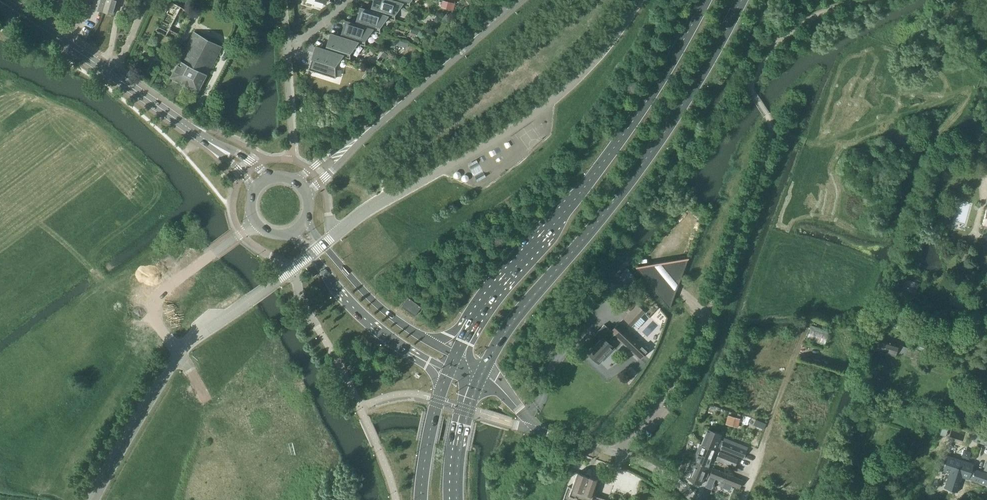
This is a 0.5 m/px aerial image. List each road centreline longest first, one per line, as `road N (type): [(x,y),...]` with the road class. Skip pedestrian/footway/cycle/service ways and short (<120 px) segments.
road 1 (secondary): [(477,376),(668,129),(742,0)]
road 2 (secondary): [(704,0),(641,110),(471,331)]
road 3 (tertiary): [(303,187),(520,0)]
road 4 (tertiary): [(294,235),(354,308),(448,373)]
road 5 (tertiary): [(262,183),(113,75)]
road 6 (unclassified): [(616,453),(688,362),(711,306)]
road 7 (tertiary): [(428,340),(369,297),(306,225)]
road 8 (unclassified): [(616,453),(534,430),(494,383),(477,376)]
road 9 (tertiary): [(113,75),(0,4)]
road 10 (unclassified): [(207,258),(155,299),(151,317),(179,354)]
road 11 (secondary): [(448,373),(427,443),(423,499)]
road 12 (secondary): [(454,499),(462,419),(477,376)]

